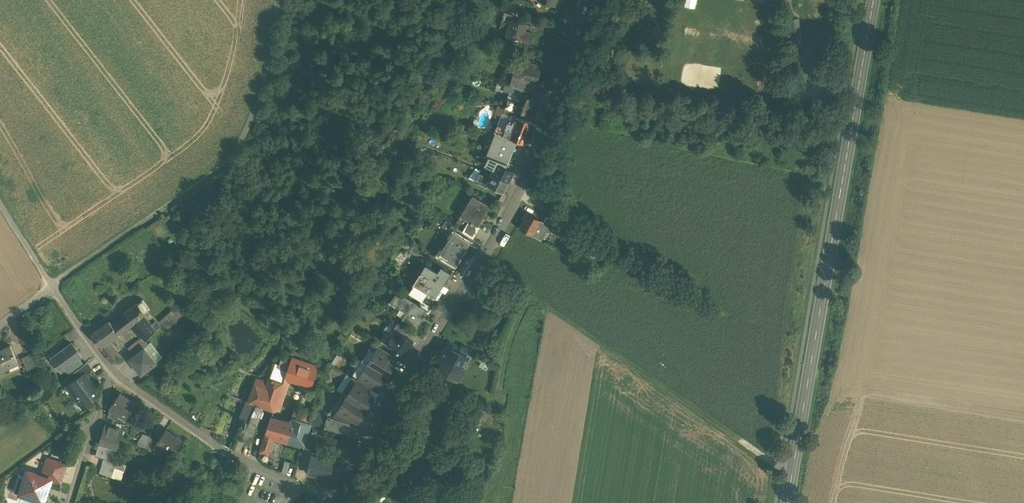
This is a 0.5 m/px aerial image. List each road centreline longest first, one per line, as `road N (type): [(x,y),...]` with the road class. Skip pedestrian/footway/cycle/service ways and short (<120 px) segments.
road 1 (residential): [(331,501),(518,198),(588,0)]
road 2 (secondary): [(874,0),(787,502)]
road 3 (residential): [(52,286),(233,158),(263,93),(275,0)]
road 4 (track): [(774,465),(814,133)]
road 5 (track): [(792,472),(524,292)]
road 6 (residential): [(114,373),(219,448),(331,501)]
road 7 (residential): [(114,373),(72,502)]
road 8 (track): [(493,410),(524,292)]

